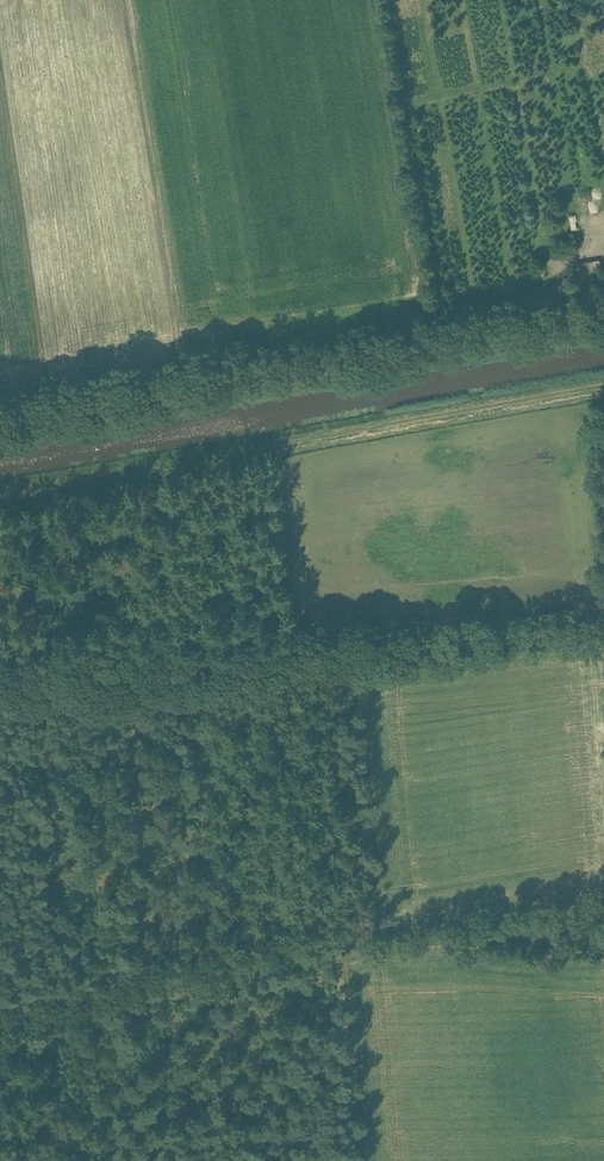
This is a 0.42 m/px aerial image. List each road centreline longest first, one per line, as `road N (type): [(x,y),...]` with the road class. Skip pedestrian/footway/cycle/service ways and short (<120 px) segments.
road 1 (track): [(0,497),(603,387)]
road 2 (track): [(603,308),(0,412)]
road 3 (track): [(603,626),(21,679)]
road 4 (track): [(314,954),(0,1000)]

